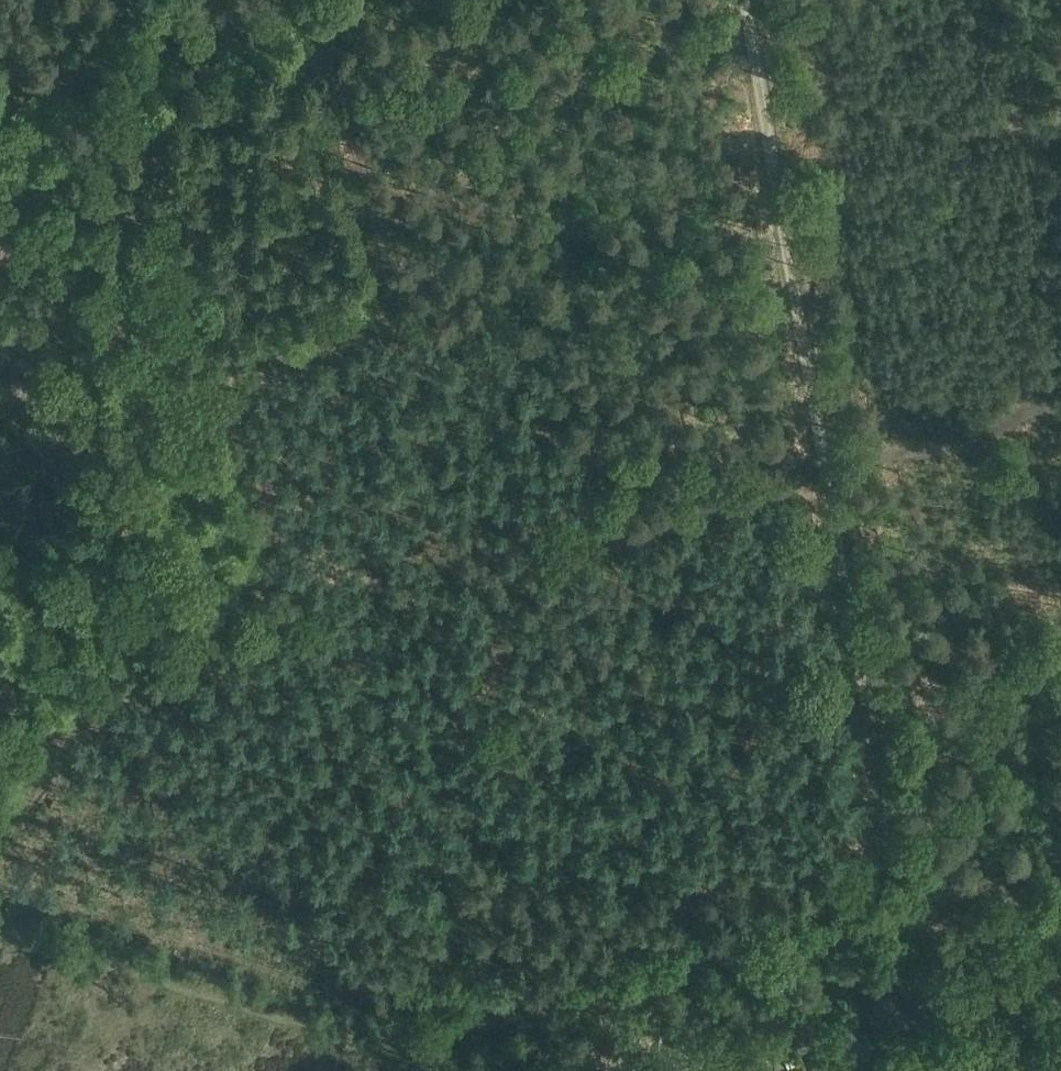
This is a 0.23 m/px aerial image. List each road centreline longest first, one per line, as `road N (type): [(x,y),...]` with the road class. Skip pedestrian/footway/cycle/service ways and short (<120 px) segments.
road 1 (track): [(899,906),(745,0)]
road 2 (track): [(293,616),(236,391),(243,365),(370,315),(383,295),(319,3)]
road 3 (track): [(823,467),(293,616)]
road 4 (track): [(0,927),(420,1055)]
road 5 (track): [(293,616),(80,693),(0,843)]
road 6 (track): [(319,3),(155,54),(136,0)]
road 7 (track): [(1060,863),(899,906)]

